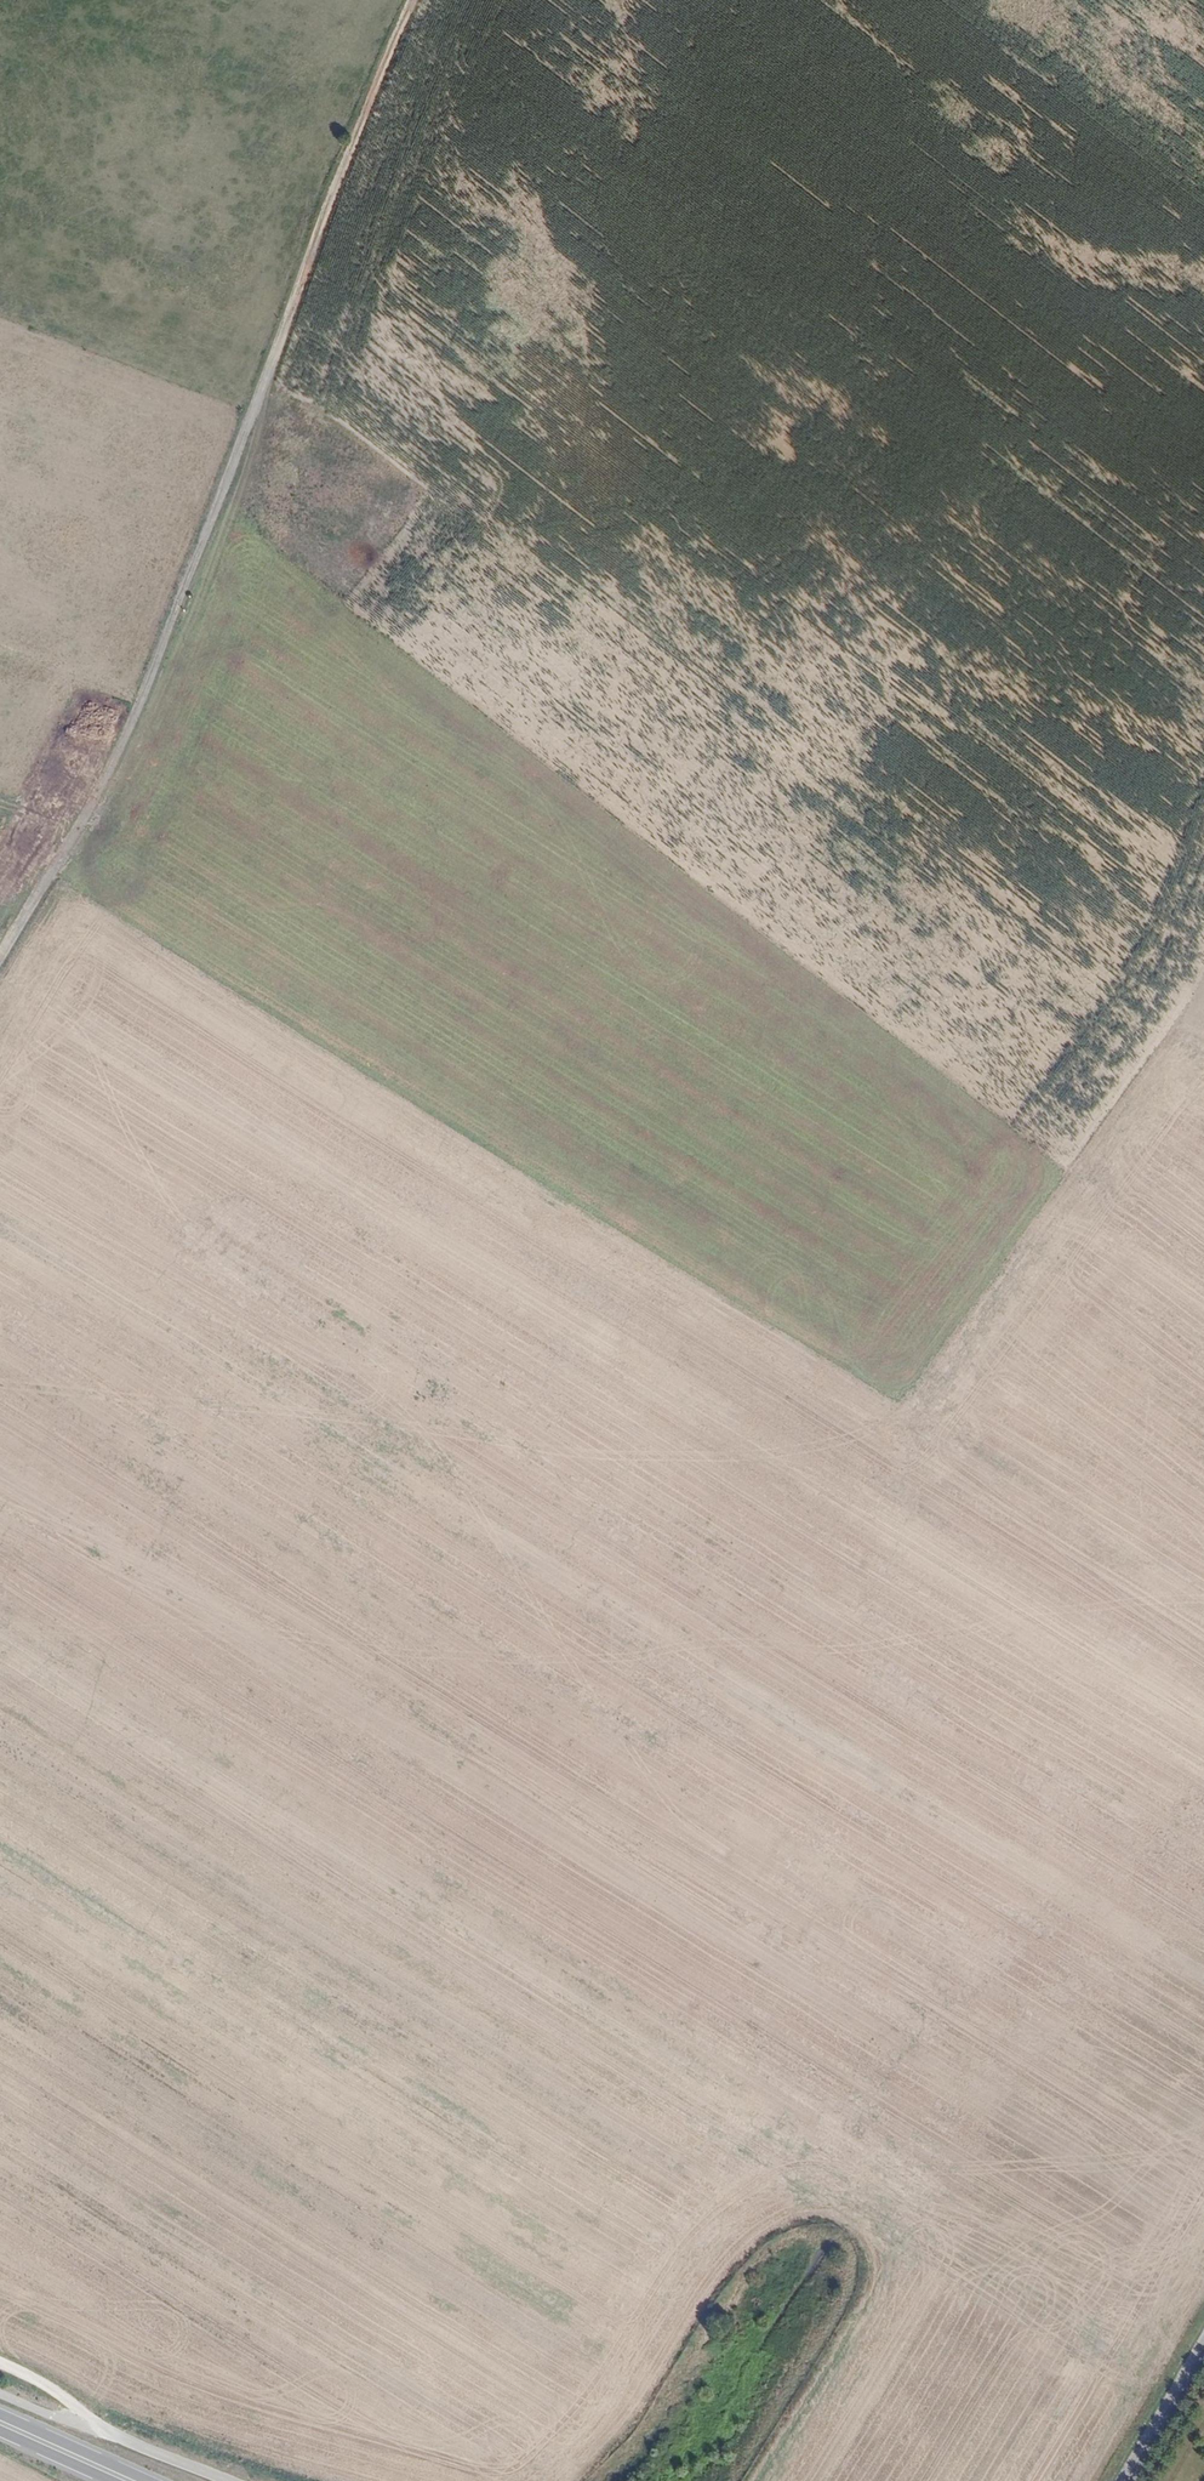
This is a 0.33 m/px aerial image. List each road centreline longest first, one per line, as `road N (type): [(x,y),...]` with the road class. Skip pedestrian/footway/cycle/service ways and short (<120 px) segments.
road 1 (track): [(411,0),(130,726),(0,961)]
road 2 (residential): [(1129,2480),(1203,2356)]
road 3 (primary): [(0,2422),(130,2480)]

